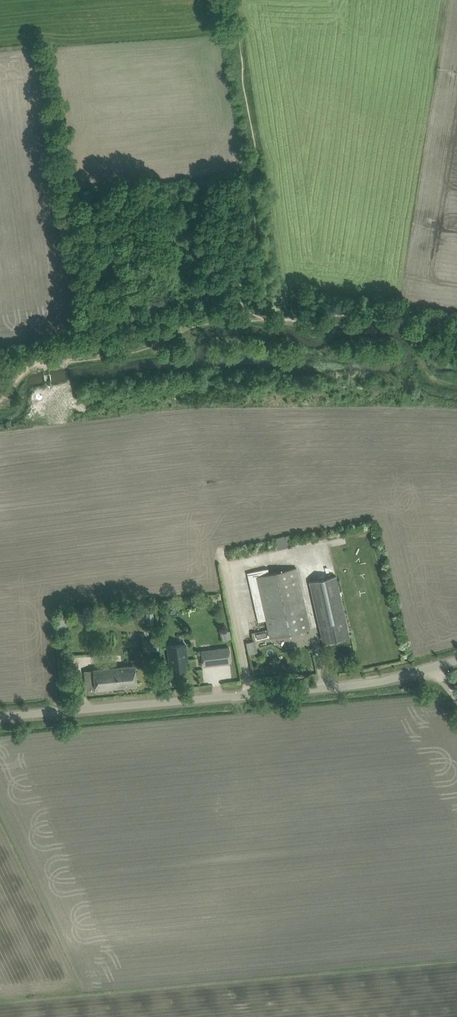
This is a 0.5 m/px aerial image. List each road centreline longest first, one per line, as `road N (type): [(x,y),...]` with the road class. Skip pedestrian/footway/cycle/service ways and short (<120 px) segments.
road 1 (track): [(456,385),(428,375),(394,325),(336,326),(317,334),(263,318),(29,368),(0,397)]
road 2 (unclassified): [(0,718),(336,688),(437,666)]

